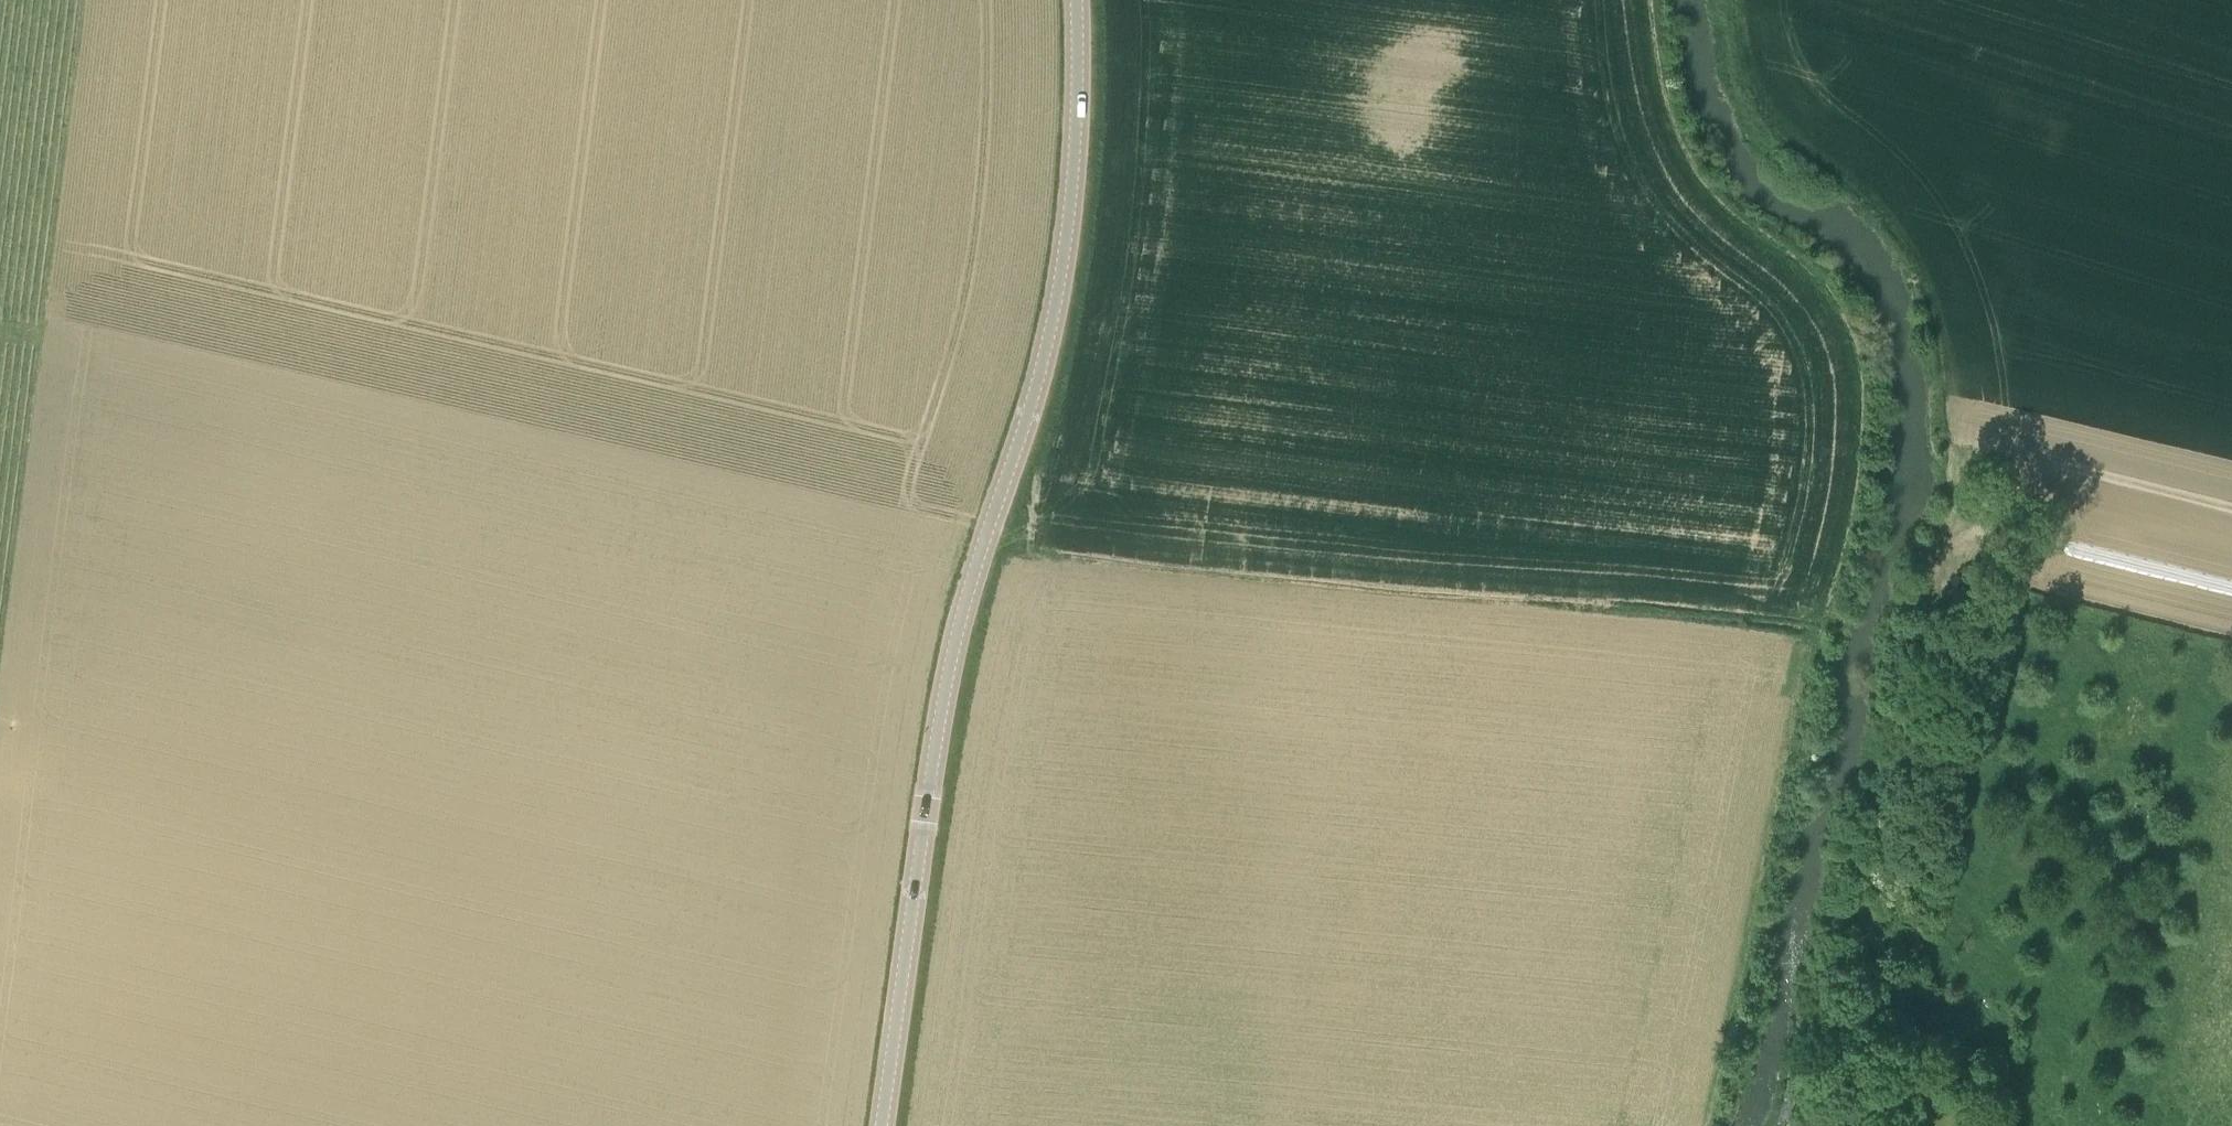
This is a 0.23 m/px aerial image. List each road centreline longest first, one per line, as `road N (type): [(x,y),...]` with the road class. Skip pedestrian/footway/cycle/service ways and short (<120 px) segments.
road 1 (secondary): [(882,1125),(955,641),(1055,313),(1079,123),(1078,0)]
road 2 (track): [(2231,507),(1973,442)]

